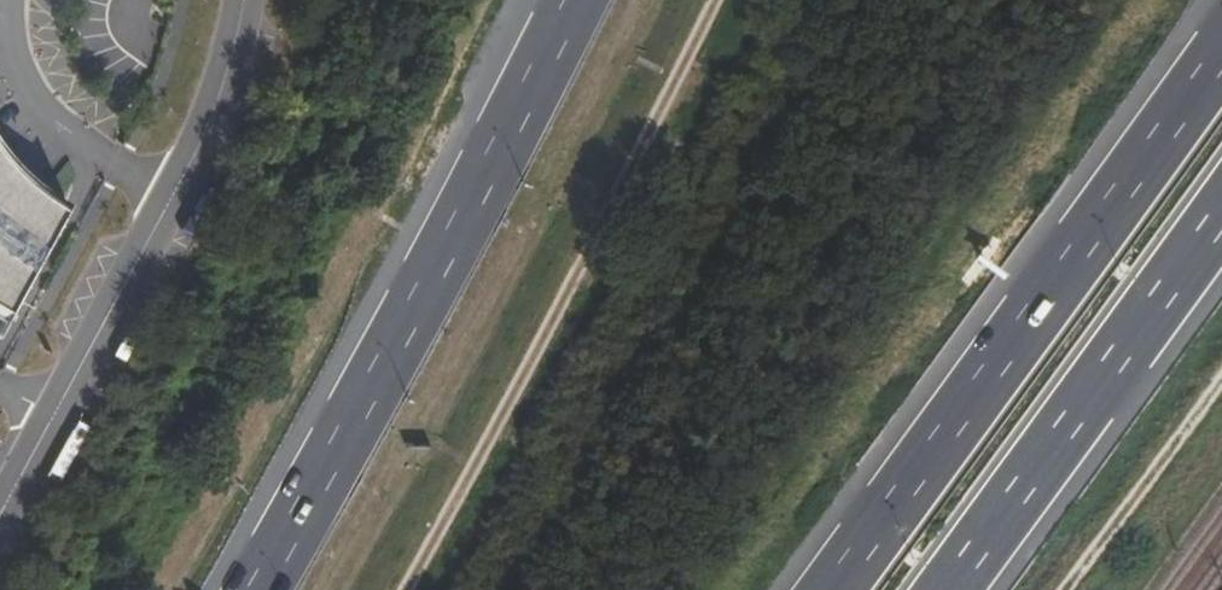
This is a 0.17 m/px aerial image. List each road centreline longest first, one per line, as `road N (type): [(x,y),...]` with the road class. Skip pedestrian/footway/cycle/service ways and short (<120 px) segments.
road 1 (motorway): [(582,0),(254,589)]
road 2 (track): [(399,589),(485,439),(709,0)]
road 3 (motorway): [(1221,61),(838,589)]
road 4 (tertiary): [(247,0),(226,91),(0,519)]
road 5 (motorway): [(953,589),(1221,221)]

